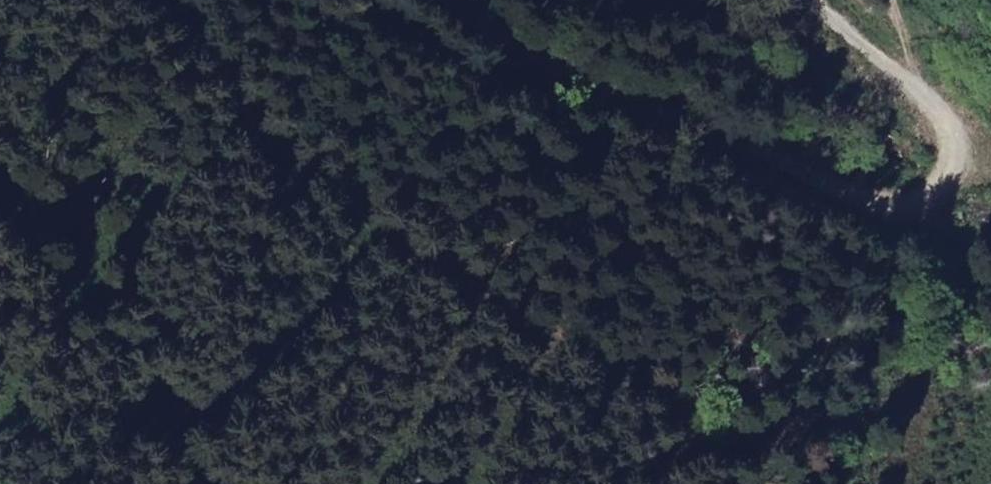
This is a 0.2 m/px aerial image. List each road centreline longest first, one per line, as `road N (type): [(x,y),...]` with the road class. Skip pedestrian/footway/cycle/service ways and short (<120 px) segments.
road 1 (track): [(436,0),(477,45),(836,197),(934,202),(954,192),(957,174),(891,85)]
road 2 (track): [(939,0),(951,16),(954,80),(891,85)]
road 3 (track): [(891,85),(795,0)]

